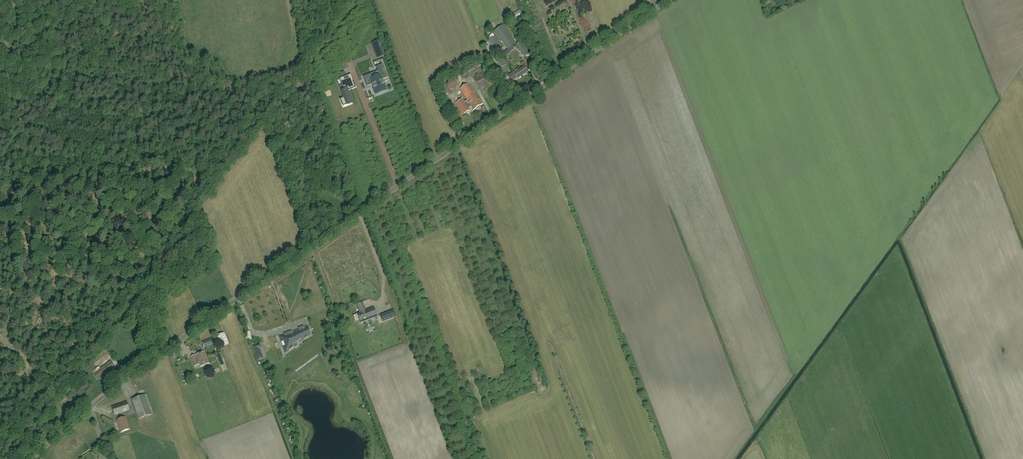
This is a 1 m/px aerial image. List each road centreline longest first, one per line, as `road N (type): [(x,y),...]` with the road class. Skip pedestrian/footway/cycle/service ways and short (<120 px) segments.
road 1 (unclassified): [(34,458),(105,395),(298,255),(668,0)]
road 2 (track): [(198,175),(167,245),(105,302),(52,386)]
road 3 (track): [(4,189),(56,176),(198,175)]

